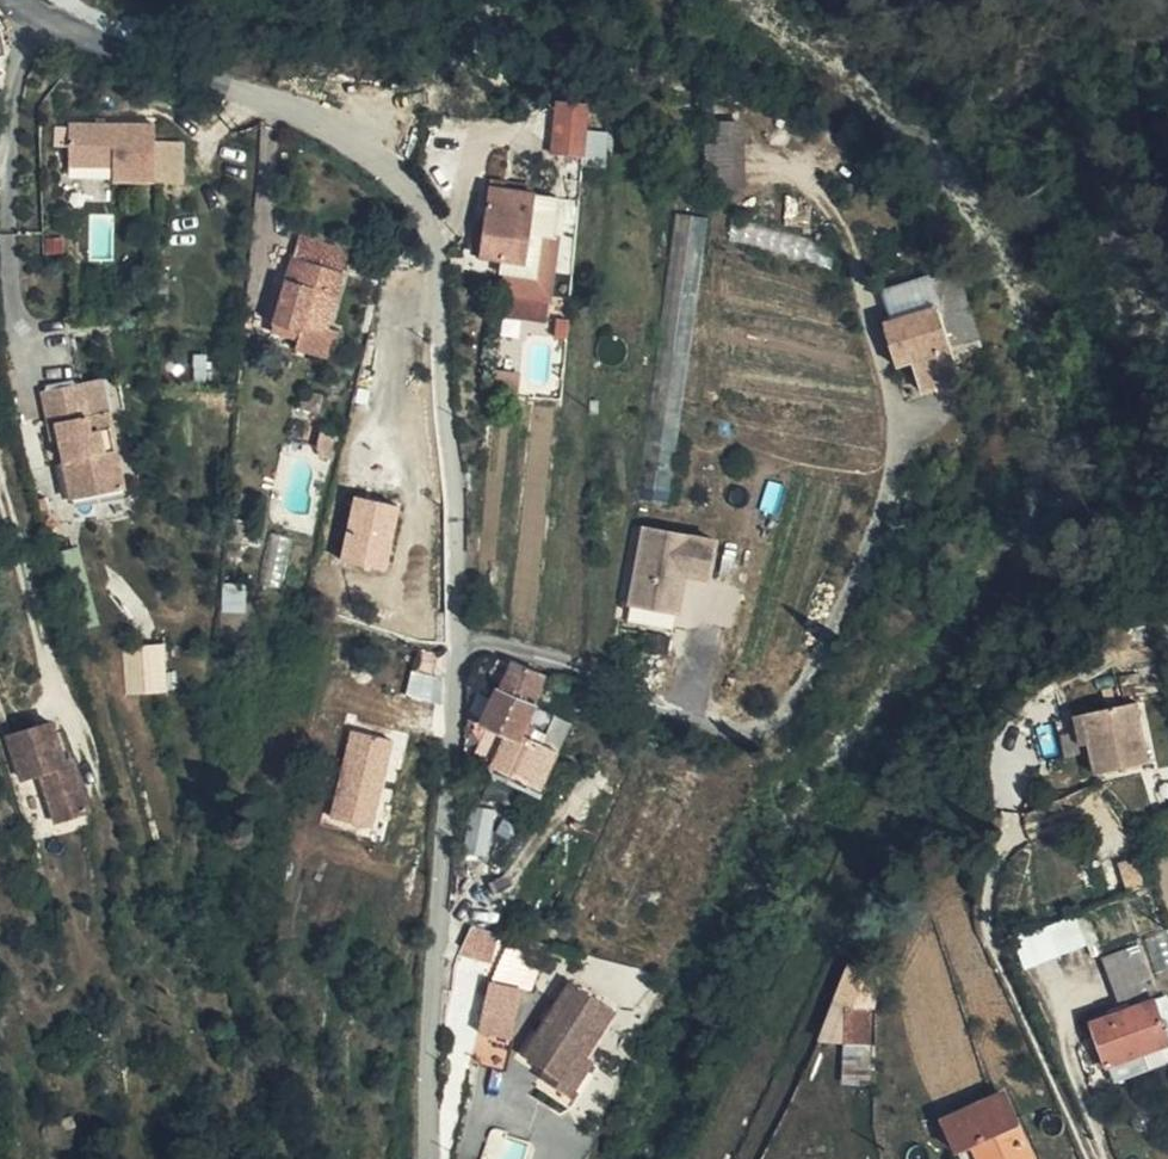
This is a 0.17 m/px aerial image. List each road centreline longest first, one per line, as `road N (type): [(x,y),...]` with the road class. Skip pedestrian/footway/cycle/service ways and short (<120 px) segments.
road 1 (residential): [(429,1158),(459,579),(435,234),(423,203),(395,174),(325,126),(68,30),(19,0)]

